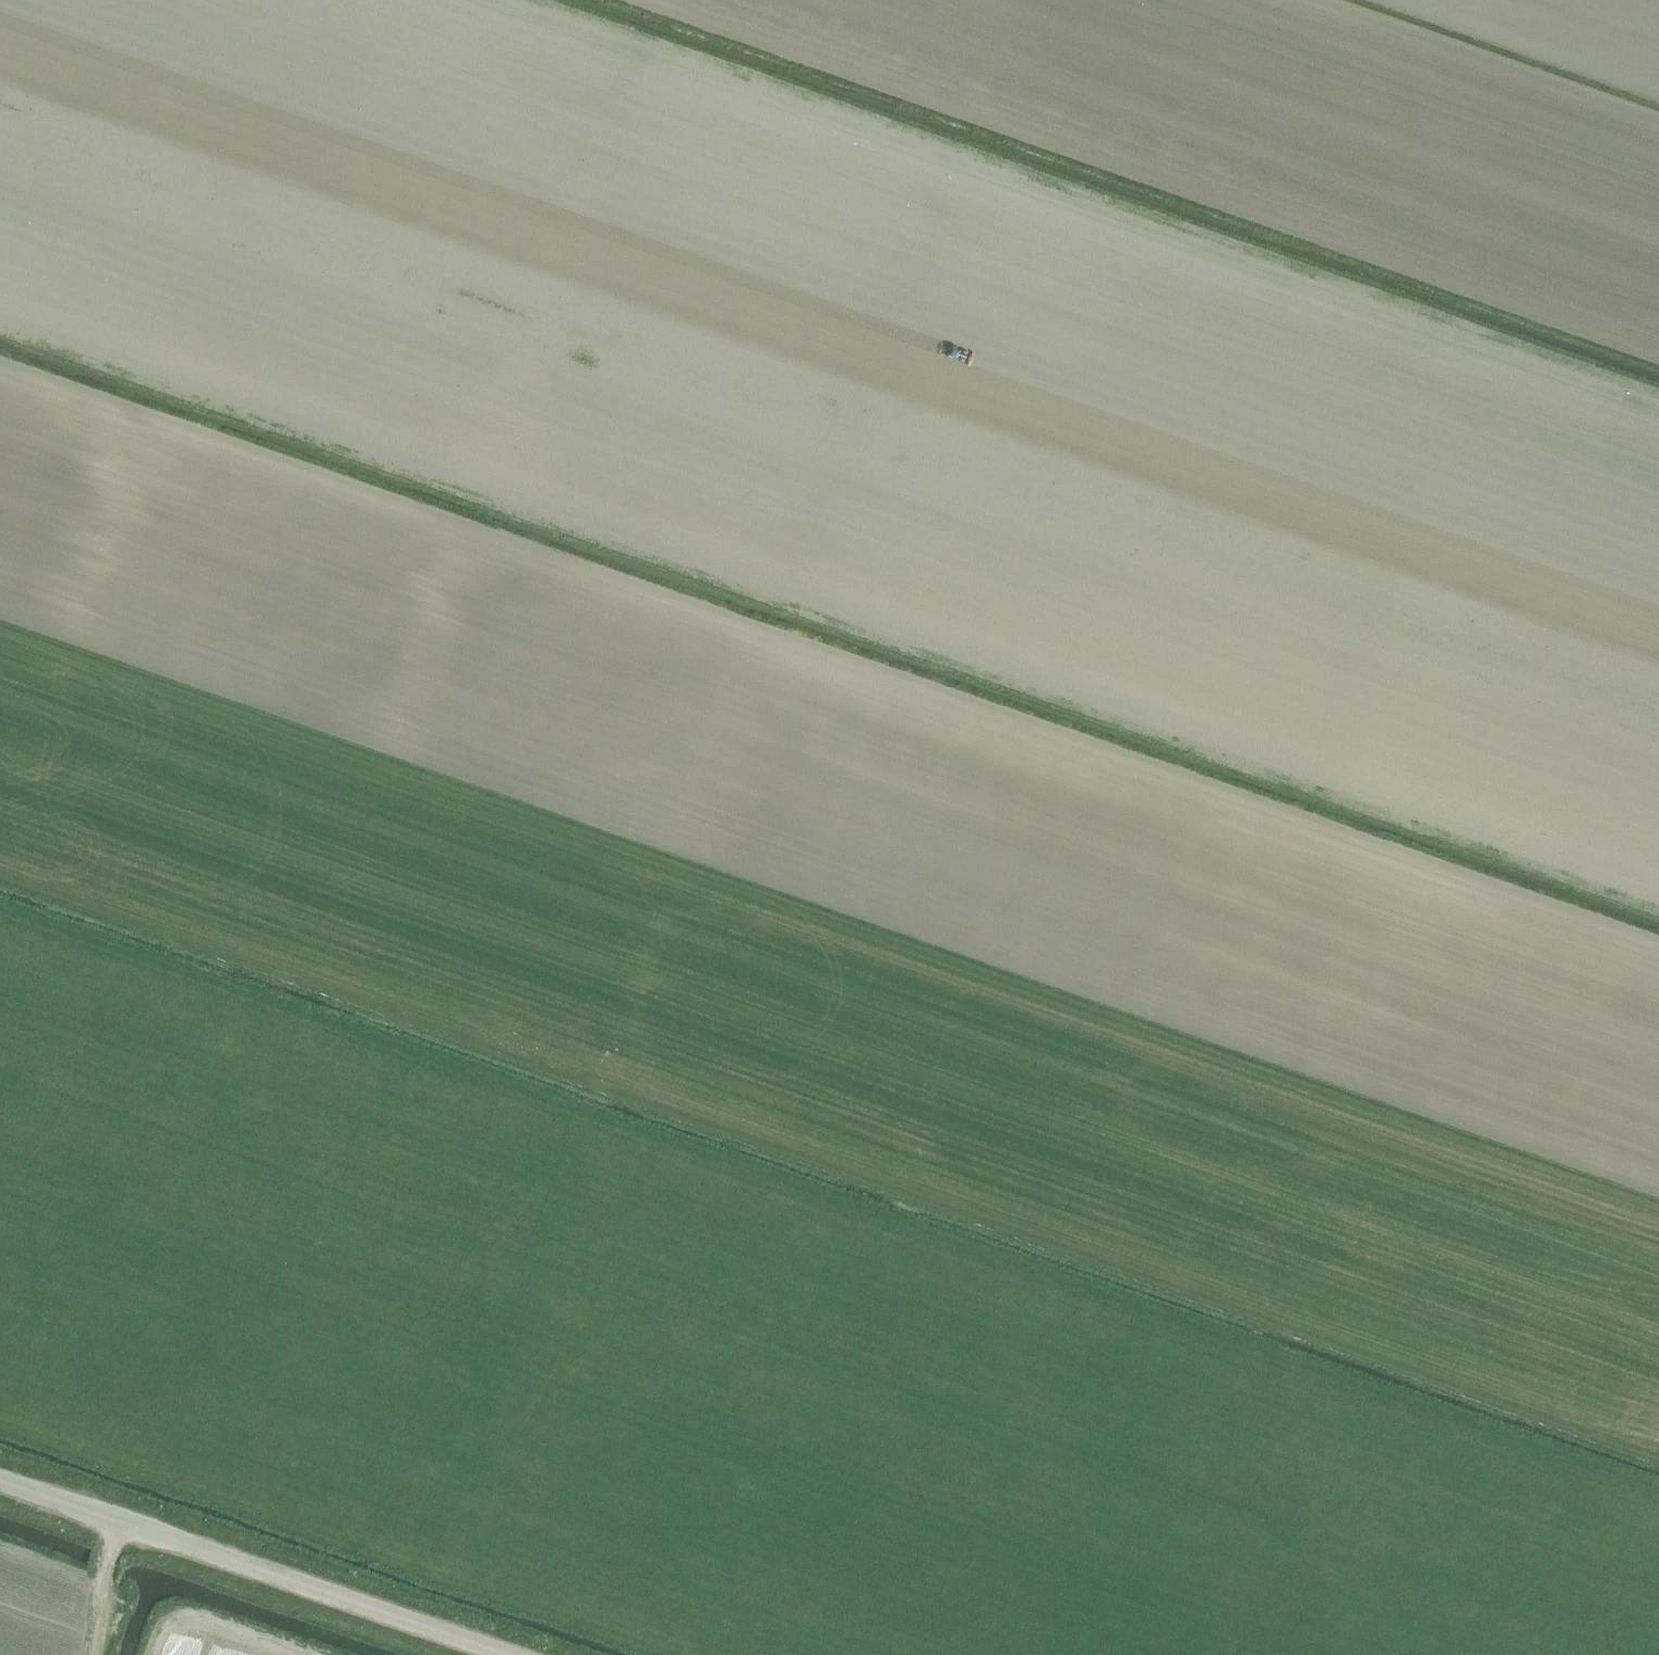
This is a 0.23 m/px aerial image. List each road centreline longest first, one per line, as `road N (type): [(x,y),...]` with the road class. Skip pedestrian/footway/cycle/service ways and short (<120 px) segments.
road 1 (tertiary): [(497,1654),(0,1480)]

